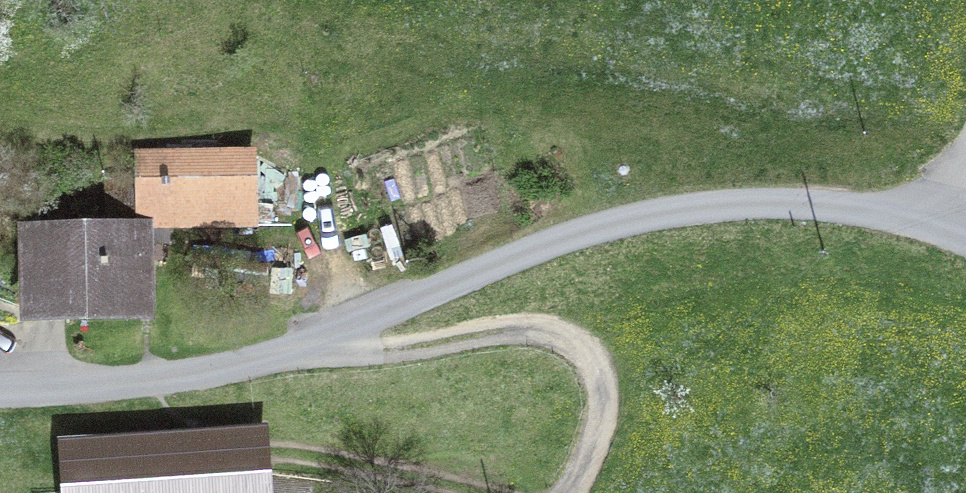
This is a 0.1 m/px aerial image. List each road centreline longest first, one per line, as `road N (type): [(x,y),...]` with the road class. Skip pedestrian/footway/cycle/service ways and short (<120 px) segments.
road 1 (unclassified): [(965,228),(872,203),(795,198),(720,196),(627,210),(512,248),(312,339),(128,381),(0,393)]
road 2 (track): [(312,339),(387,348),(536,329),(560,340),(580,364),(588,396),(558,492)]

